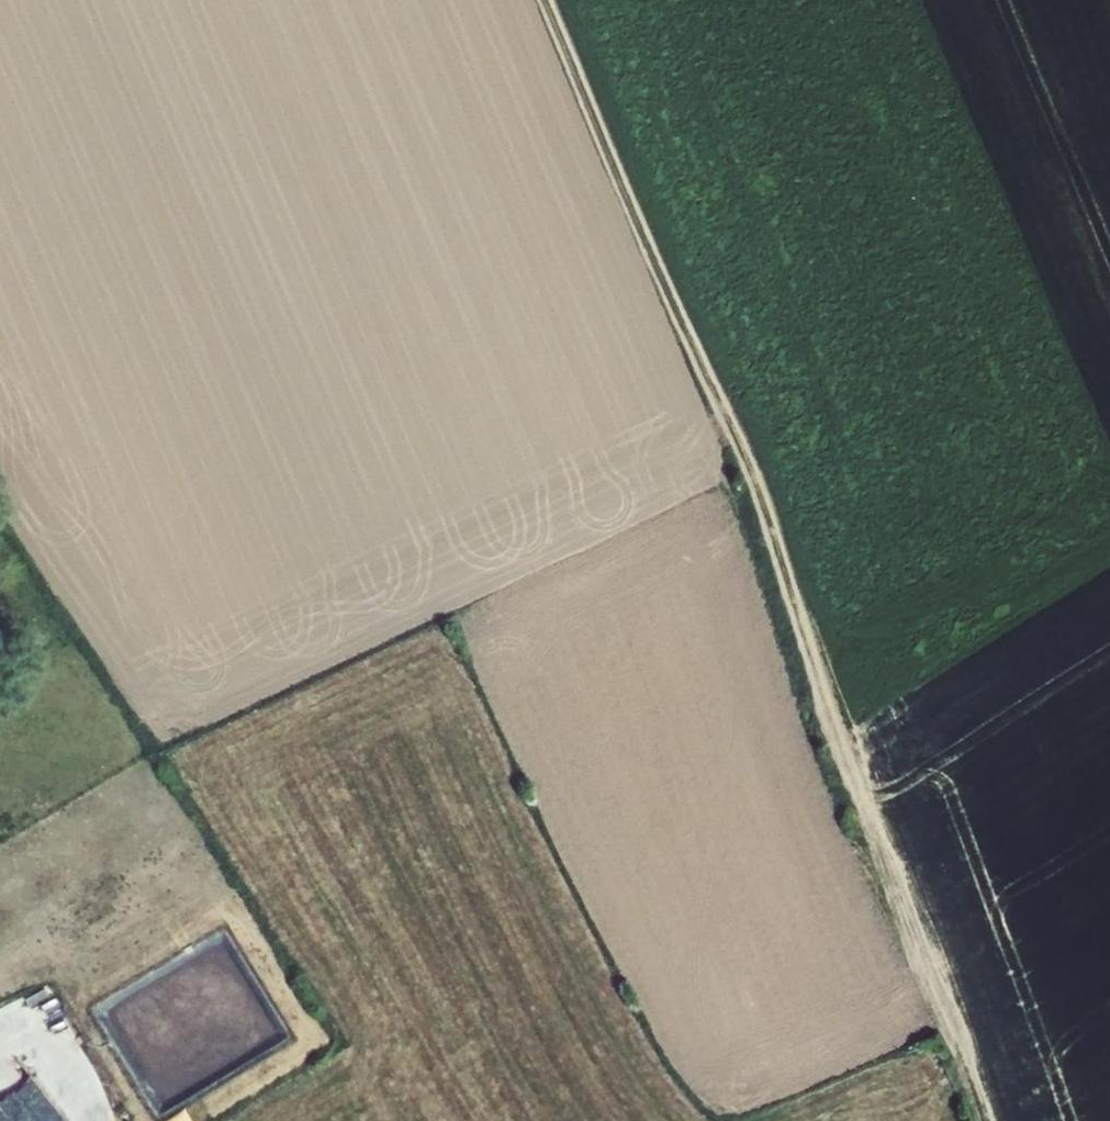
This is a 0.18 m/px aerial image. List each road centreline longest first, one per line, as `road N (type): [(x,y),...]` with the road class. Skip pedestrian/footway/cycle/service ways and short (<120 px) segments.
road 1 (track): [(977,1120),(758,495),(542,0)]

